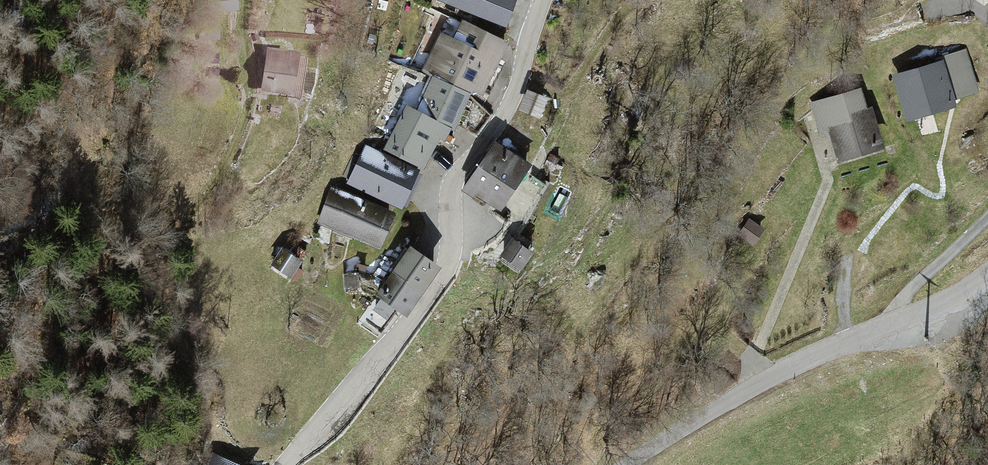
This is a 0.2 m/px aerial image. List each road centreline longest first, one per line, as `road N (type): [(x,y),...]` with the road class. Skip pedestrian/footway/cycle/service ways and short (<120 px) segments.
road 1 (unclassified): [(286,464),(442,278),(455,176),(512,98),(542,0)]
road 2 (unclassified): [(628,464),(804,361),(895,321)]

